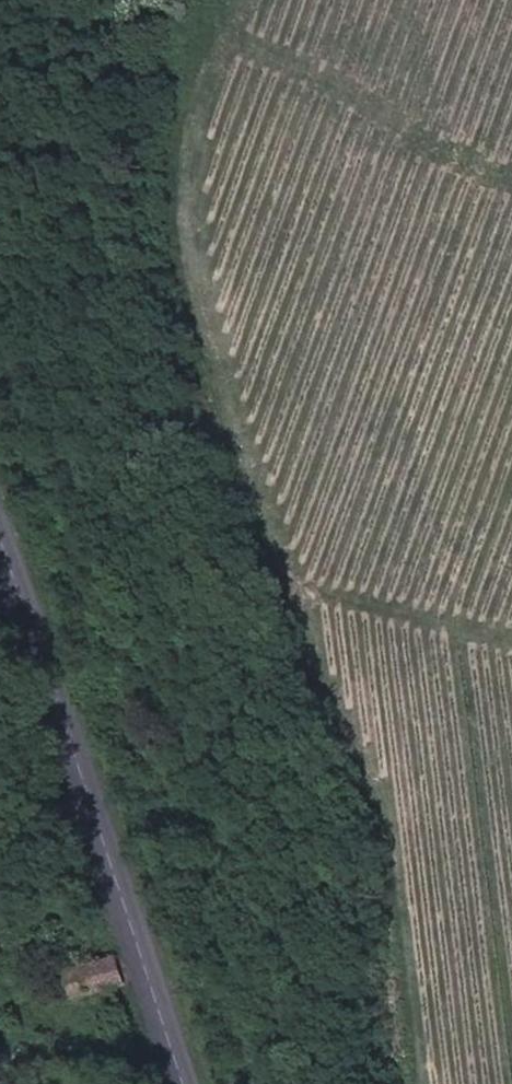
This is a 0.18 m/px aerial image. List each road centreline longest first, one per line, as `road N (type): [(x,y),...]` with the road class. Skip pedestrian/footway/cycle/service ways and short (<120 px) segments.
road 1 (secondary): [(185,1083),(0,519)]

